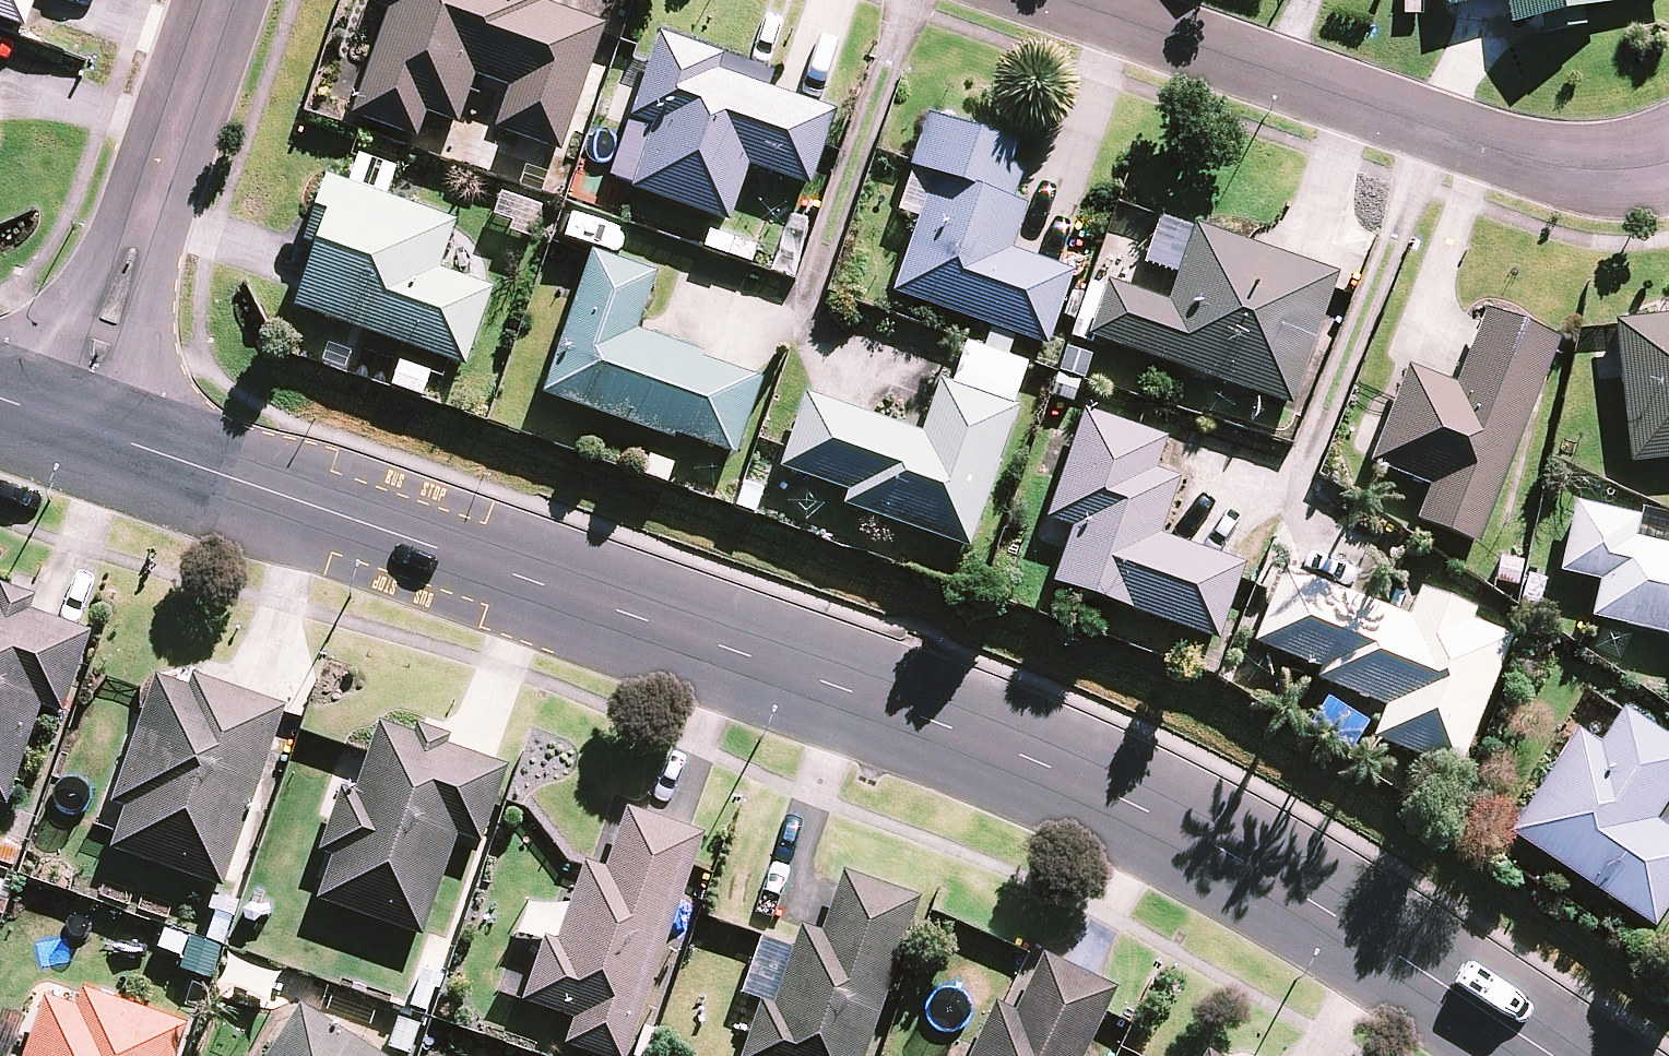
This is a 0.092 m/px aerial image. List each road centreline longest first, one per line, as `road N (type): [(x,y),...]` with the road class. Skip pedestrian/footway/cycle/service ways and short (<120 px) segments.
road 1 (tertiary): [(72,426),(1011,752),(1199,839),(1547,1055)]
road 2 (residential): [(1537,159),(1069,0)]
road 3 (residential): [(72,426),(220,0)]
road 4 (residential): [(1668,158),(1611,167),(1537,159)]

